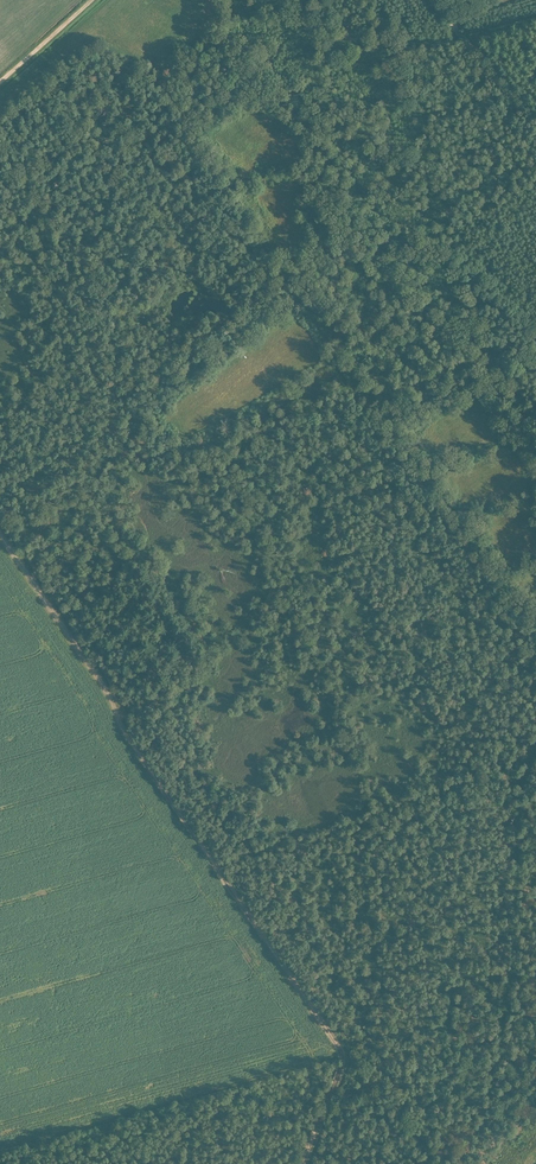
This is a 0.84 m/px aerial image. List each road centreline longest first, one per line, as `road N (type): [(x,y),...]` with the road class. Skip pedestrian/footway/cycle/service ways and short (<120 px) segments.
road 1 (track): [(535,123),(433,0)]
road 2 (track): [(92,0),(0,82)]

